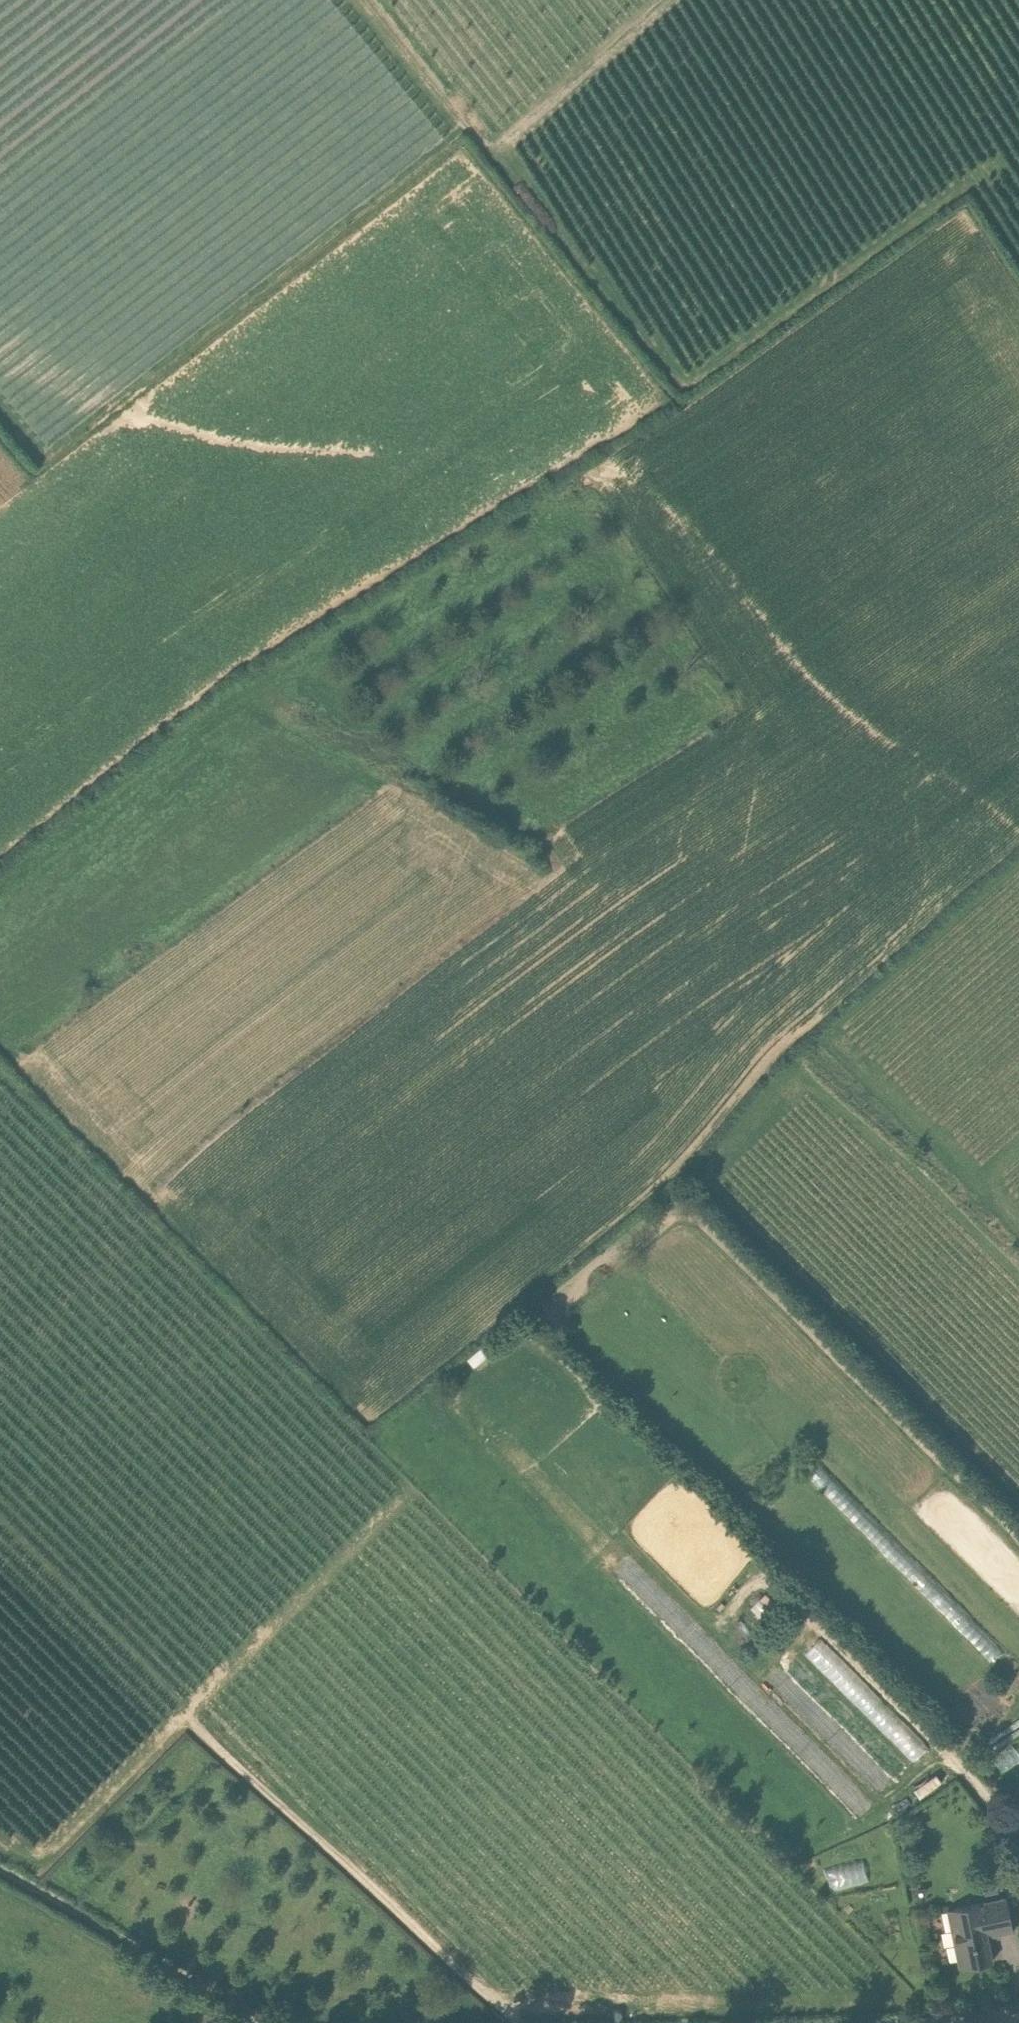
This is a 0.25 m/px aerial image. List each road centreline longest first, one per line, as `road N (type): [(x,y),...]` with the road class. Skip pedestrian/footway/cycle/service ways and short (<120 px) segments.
road 1 (track): [(269,2022),(0,1870)]

